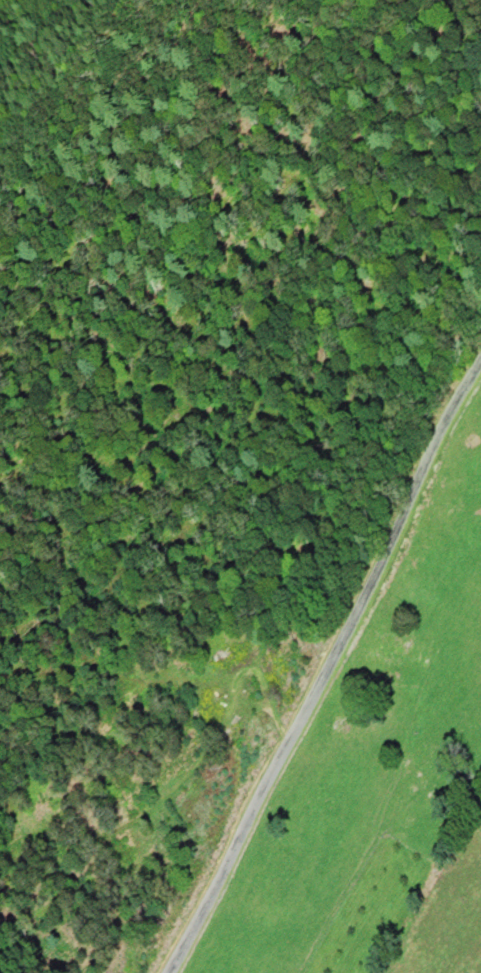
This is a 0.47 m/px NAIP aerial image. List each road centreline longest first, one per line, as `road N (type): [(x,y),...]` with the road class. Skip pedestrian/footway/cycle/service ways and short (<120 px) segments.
road 1 (tertiary): [(480,355),(387,560),(164,972)]

